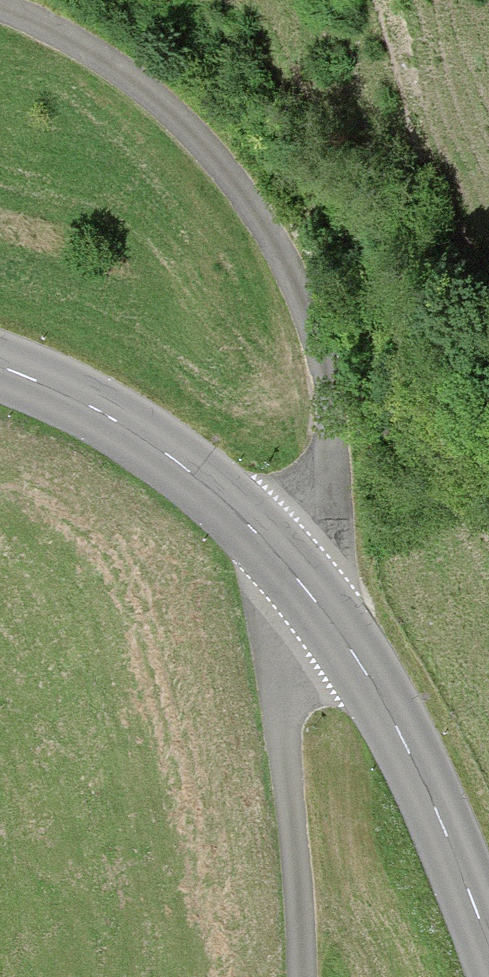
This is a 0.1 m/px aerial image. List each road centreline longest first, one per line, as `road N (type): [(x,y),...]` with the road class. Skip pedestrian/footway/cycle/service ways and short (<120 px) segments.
road 1 (track): [(0,13),(51,29),(180,122),(260,217),(310,321),(326,408),(324,486),(281,636),(276,739),(295,976)]
road 2 (tertiary): [(0,367),(110,417),(189,472),(296,577),(389,710),(488,947)]

